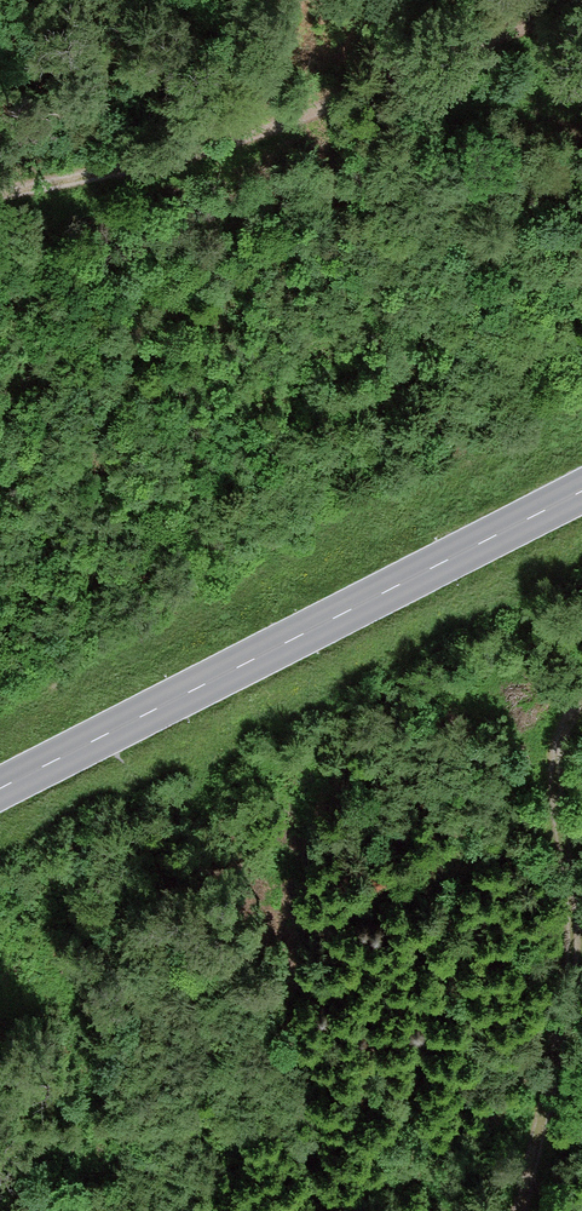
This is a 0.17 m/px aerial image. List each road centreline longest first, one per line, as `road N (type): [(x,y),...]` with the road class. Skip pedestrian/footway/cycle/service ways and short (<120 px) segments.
road 1 (primary): [(0,790),(581,493)]
road 2 (track): [(0,191),(230,136),(581,9)]
road 3 (track): [(523,1210),(570,1019),(577,904),(560,816),(565,740),(581,715)]

